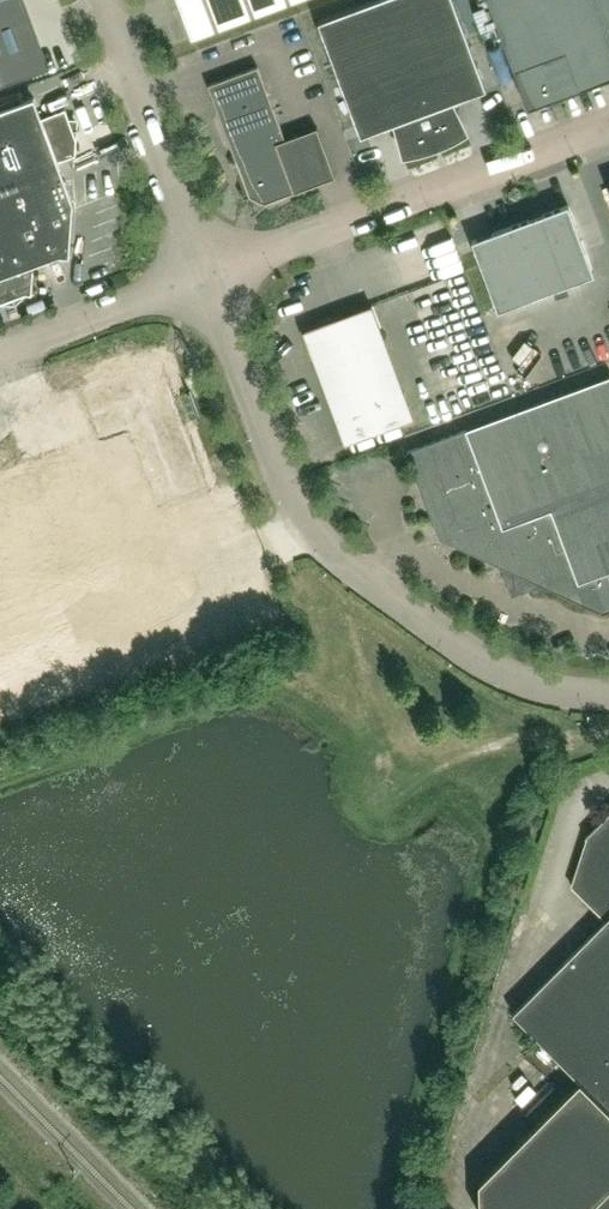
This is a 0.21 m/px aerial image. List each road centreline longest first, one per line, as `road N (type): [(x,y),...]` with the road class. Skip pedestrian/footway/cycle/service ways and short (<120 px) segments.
road 1 (unclassified): [(608,691),(562,690),(486,671),(320,543),(270,465),(203,270)]
road 2 (unclassified): [(203,270),(608,122)]
road 3 (unclassified): [(203,270),(107,0)]
road 4 (unclassified): [(203,270),(0,349)]

